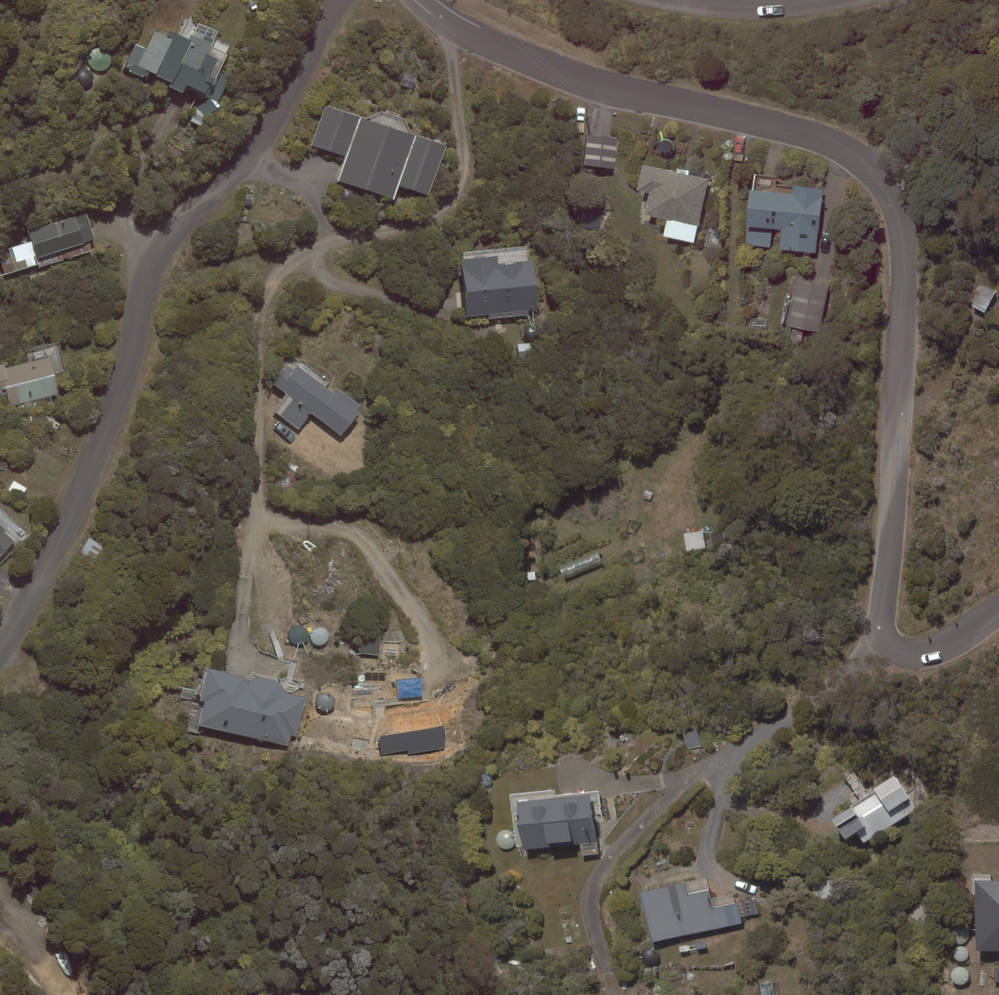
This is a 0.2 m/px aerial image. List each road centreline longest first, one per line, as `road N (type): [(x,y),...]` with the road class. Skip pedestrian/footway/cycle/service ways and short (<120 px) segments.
road 1 (residential): [(998,609),(931,649),(904,649),(884,633),(906,280),(901,224),(872,173),(814,136),(559,73),(462,32),(414,0)]
road 2 (residential): [(339,0),(262,140),(154,261),(102,442),(51,562),(0,651)]
road 3 (track): [(746,118),(733,205),(731,357),(705,426),(673,457),(661,484)]
road 4 (residential): [(668,0),(760,7),(825,0)]

